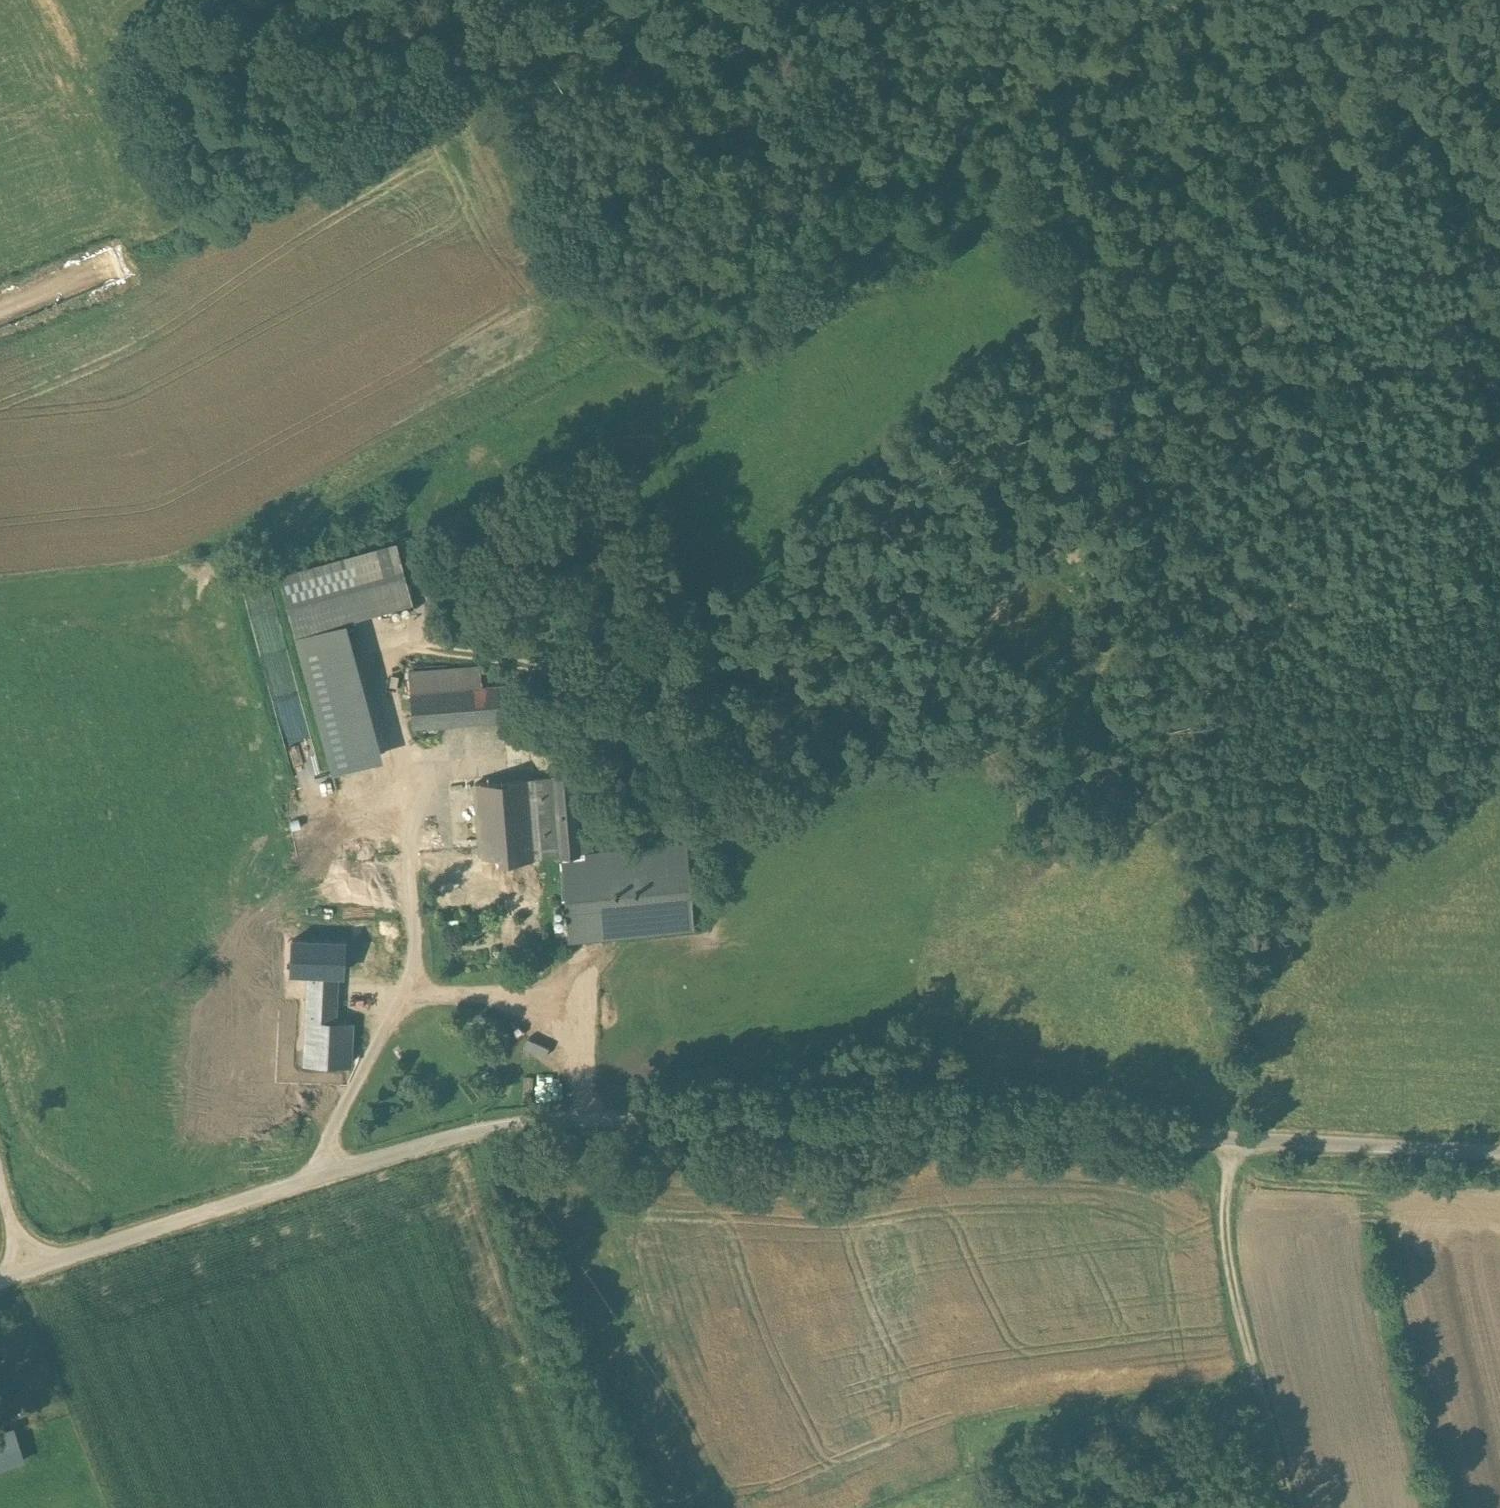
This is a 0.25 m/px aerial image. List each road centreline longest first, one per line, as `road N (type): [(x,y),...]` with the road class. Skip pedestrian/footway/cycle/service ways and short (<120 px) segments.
road 1 (unclassified): [(0,1279),(313,1173),(489,1124),(623,1113),(1499,1147)]
road 2 (track): [(1293,1507),(1227,1250),(1236,1135)]
road 3 (track): [(585,0),(542,13),(469,73),(447,136)]

